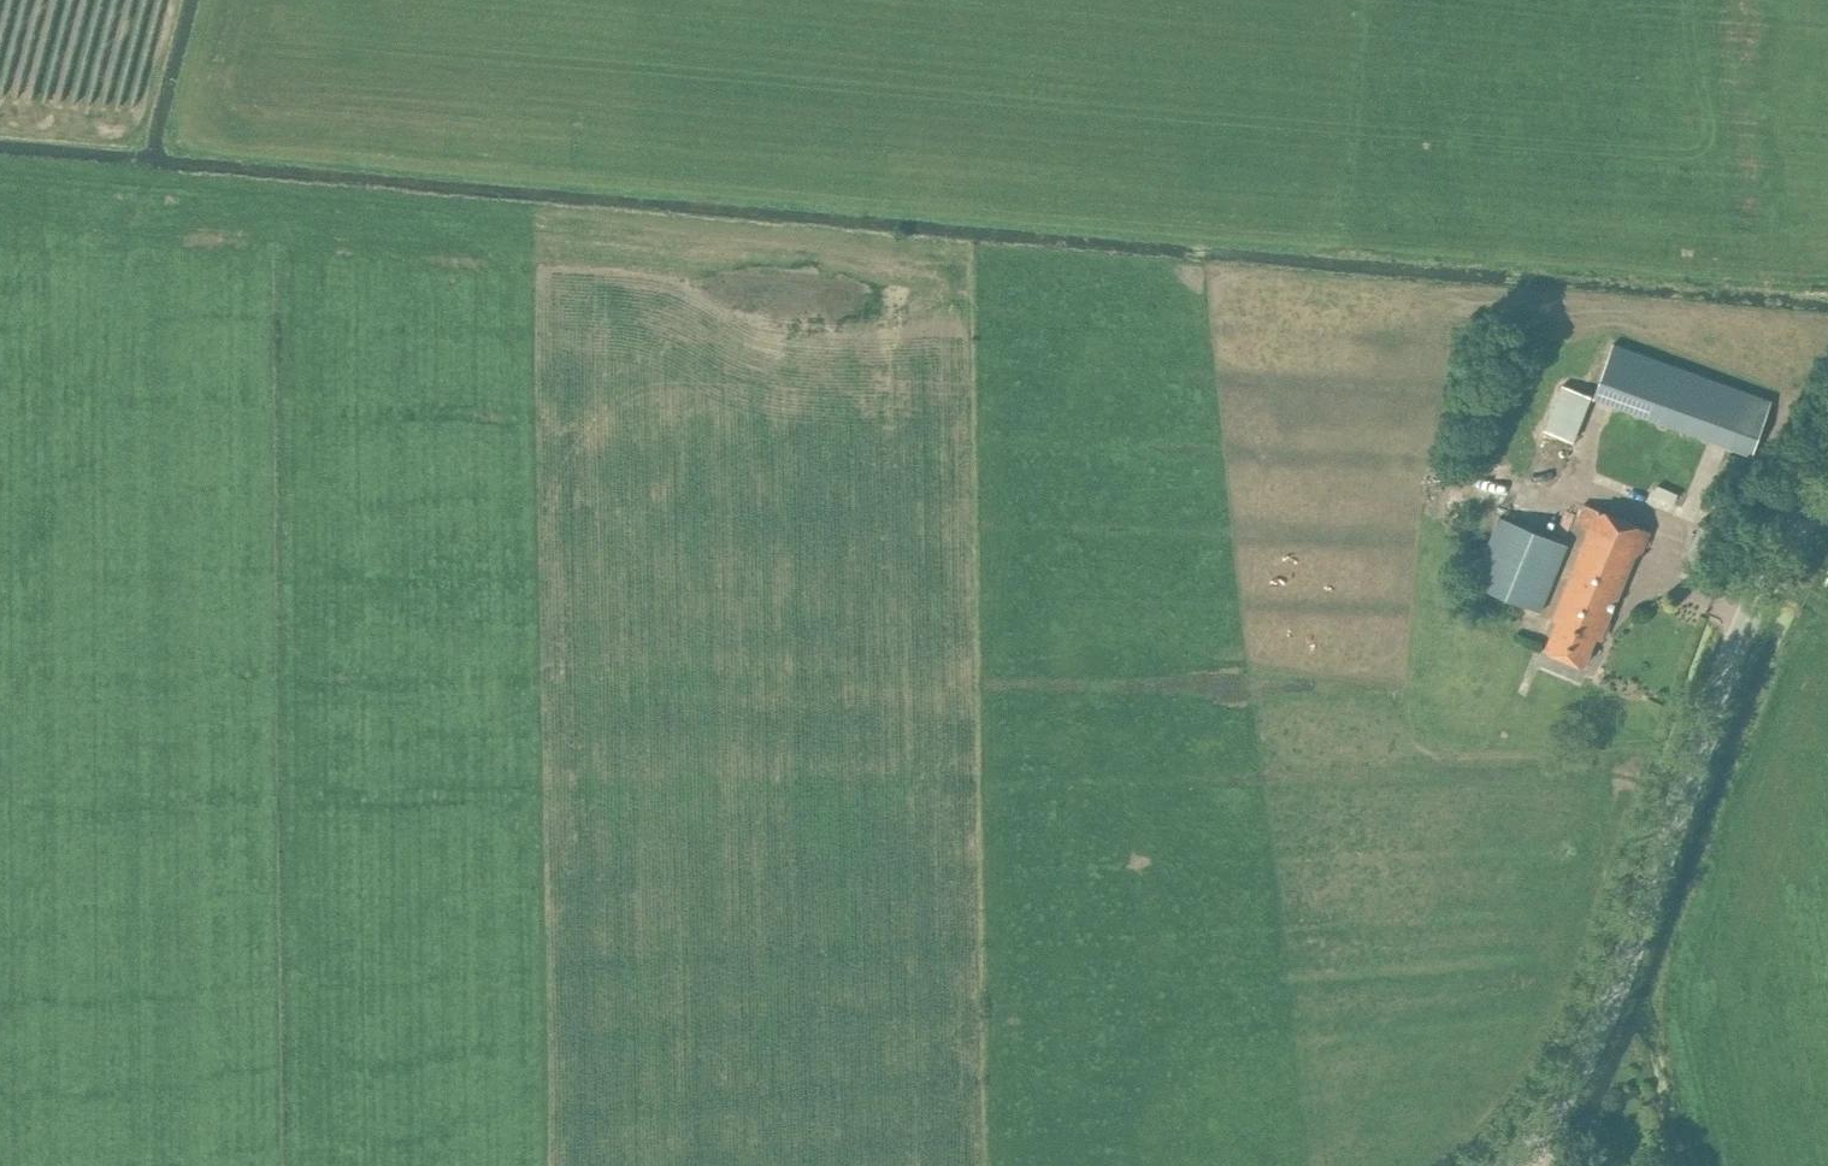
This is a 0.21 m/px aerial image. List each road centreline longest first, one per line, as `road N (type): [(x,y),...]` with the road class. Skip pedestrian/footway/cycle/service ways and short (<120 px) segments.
road 1 (unclassified): [(1485,1165),(1535,1111),(1575,1041),(1745,602),(1827,486)]

